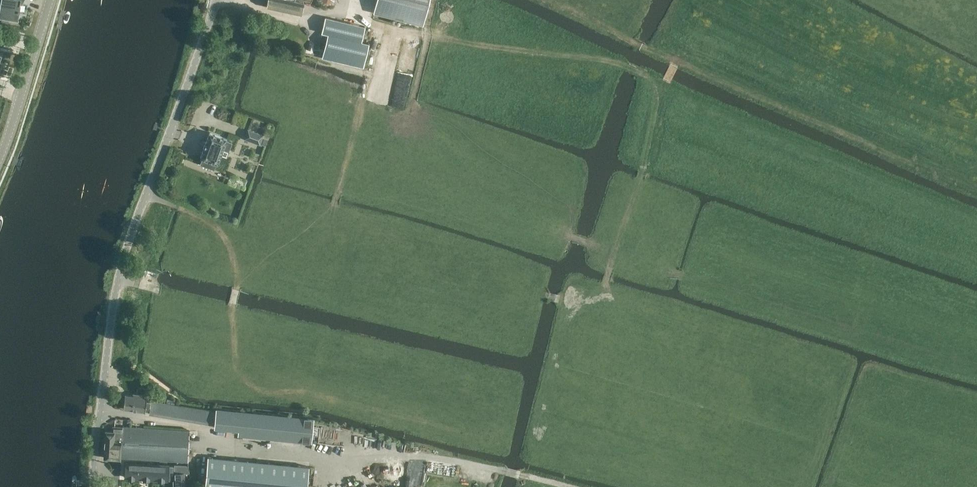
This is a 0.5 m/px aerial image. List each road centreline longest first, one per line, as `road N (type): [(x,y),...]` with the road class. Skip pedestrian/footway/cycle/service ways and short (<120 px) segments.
road 1 (track): [(616,256),(660,111),(655,87),(635,71),(389,30),(352,15),(301,20),(222,0)]
road 2 (unclassified): [(93,486),(120,277),(217,0)]
road 3 (track): [(561,486),(447,459),(302,457),(101,410)]
road 4 (track): [(540,294),(571,302),(605,289),(616,256),(558,231)]
road 5 (tertiary): [(0,150),(50,0)]
road 6 (track): [(232,309),(237,267),(228,243),(184,211)]

